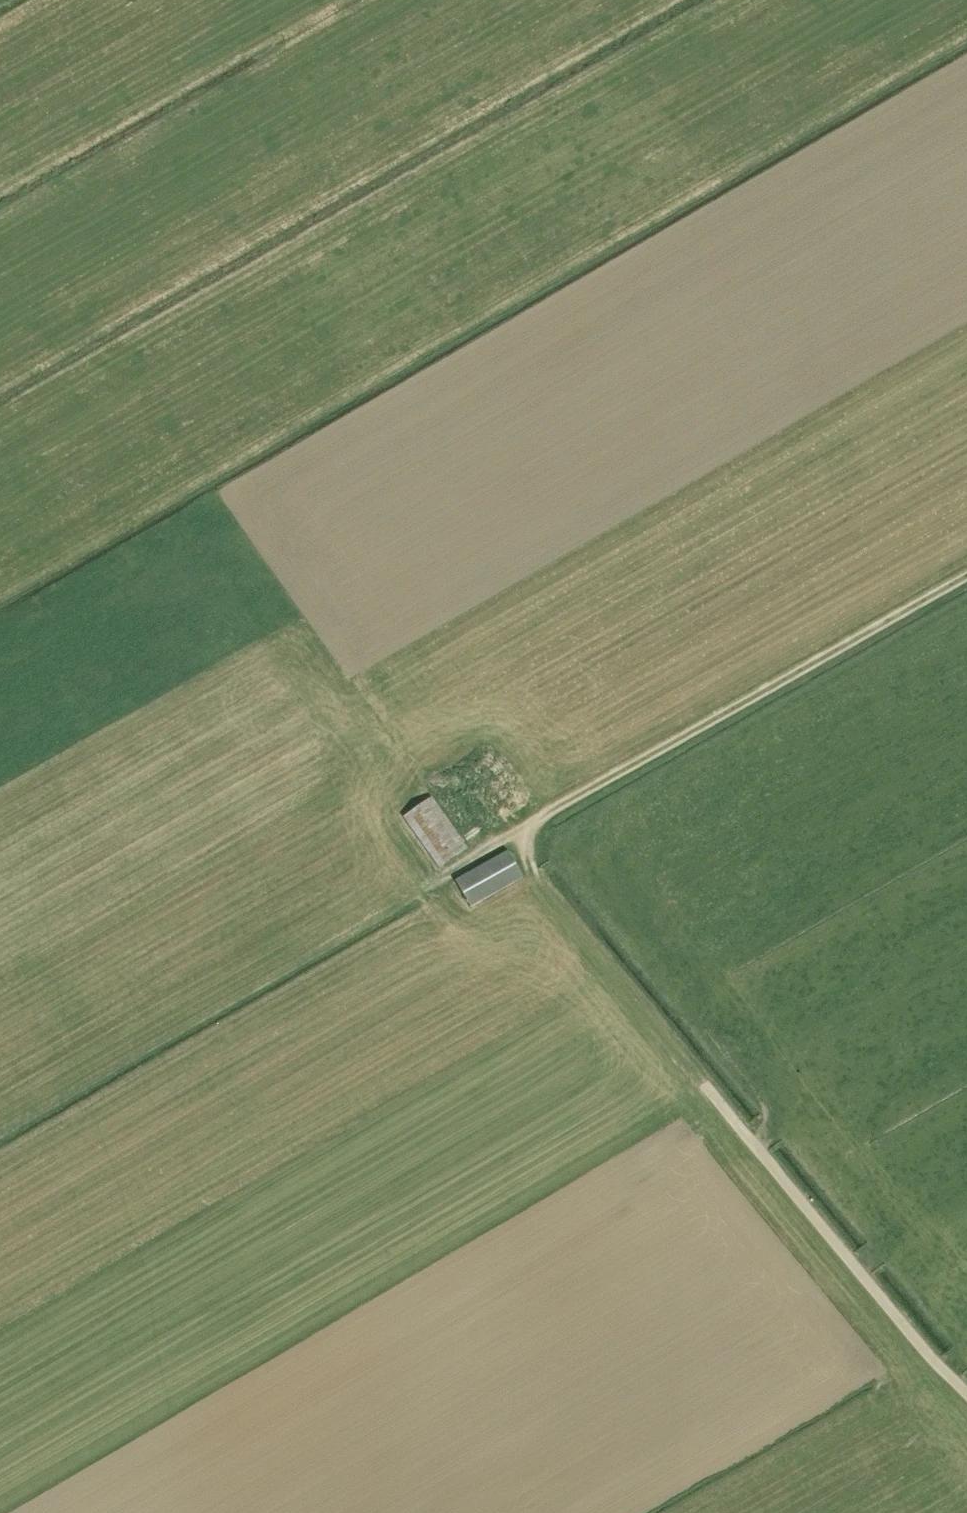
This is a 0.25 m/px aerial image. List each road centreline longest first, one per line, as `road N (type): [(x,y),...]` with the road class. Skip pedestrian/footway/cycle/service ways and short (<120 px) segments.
road 1 (track): [(481,849),(966,574)]
road 2 (track): [(704,1086),(966,1392)]

